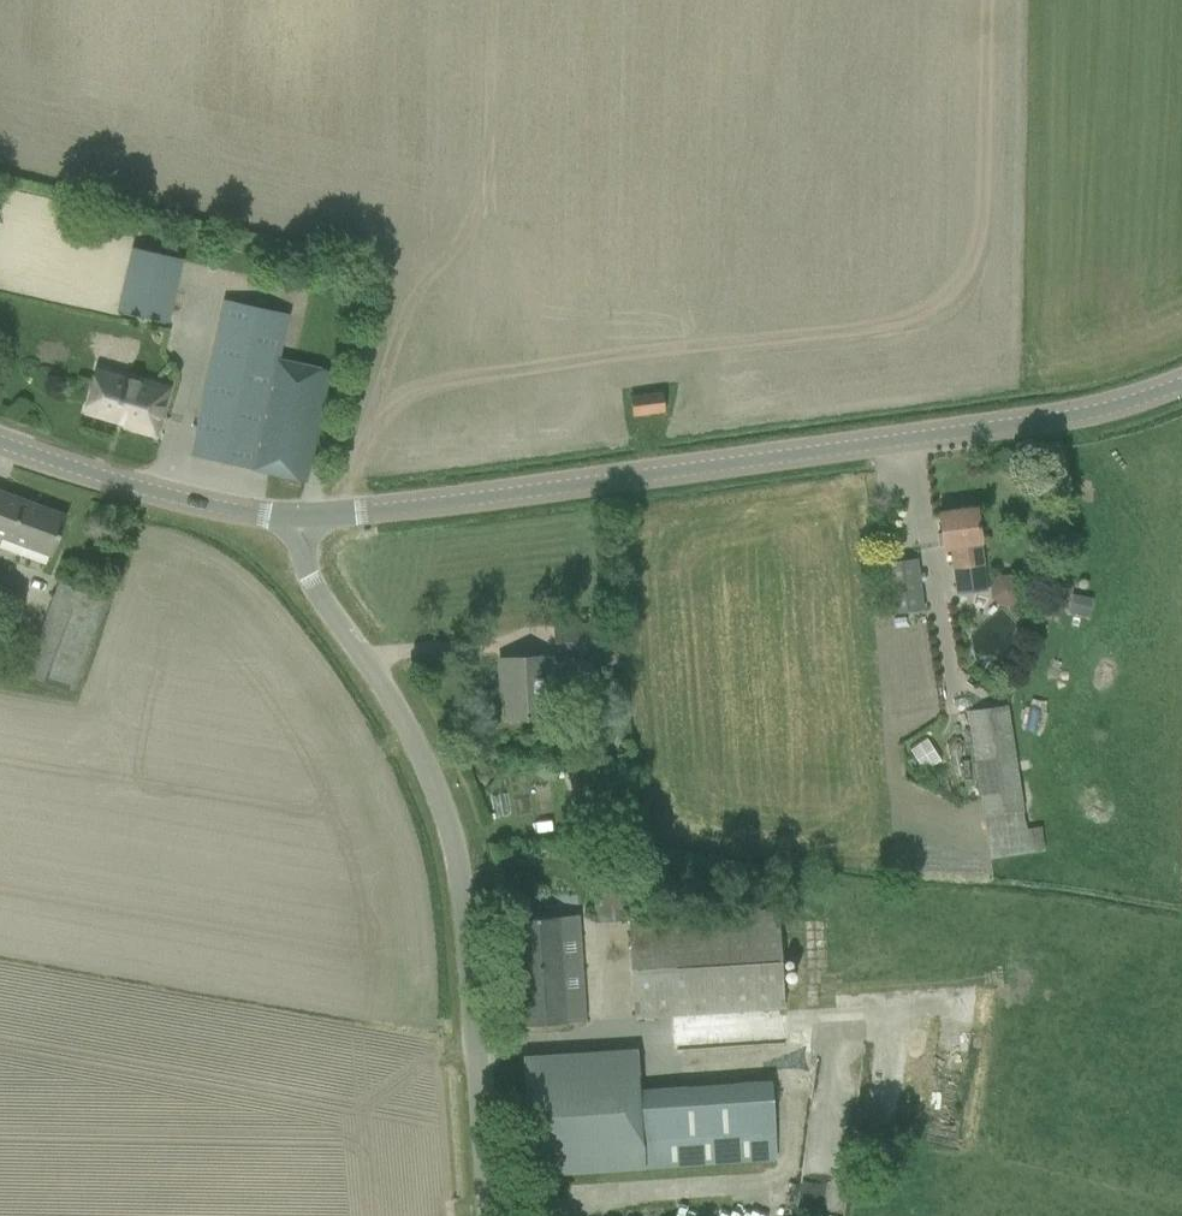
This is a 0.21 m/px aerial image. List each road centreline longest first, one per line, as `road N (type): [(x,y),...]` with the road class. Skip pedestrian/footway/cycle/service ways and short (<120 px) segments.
road 1 (secondary): [(1181,382),(1043,420),(303,517)]
road 2 (unclassified): [(489,1215),(454,845),(401,714),(314,585),(301,555),(303,517)]
road 3 (secondary): [(303,517),(214,506),(0,442)]

